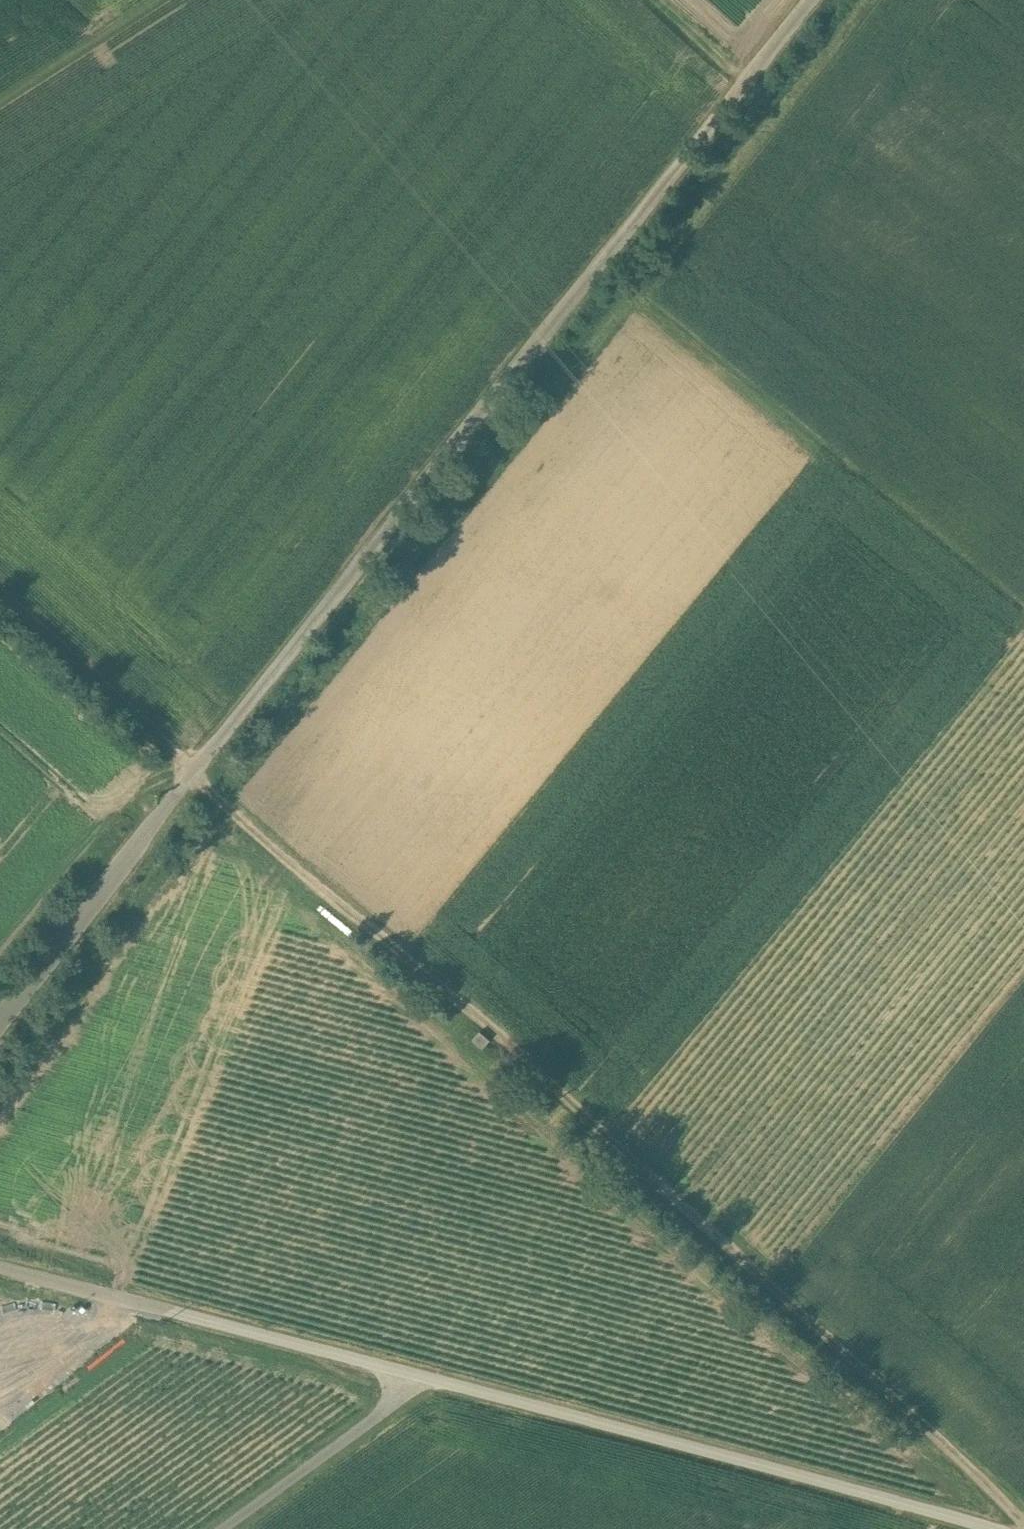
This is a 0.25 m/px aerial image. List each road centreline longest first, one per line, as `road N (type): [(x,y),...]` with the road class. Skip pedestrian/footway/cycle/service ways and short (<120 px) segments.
road 1 (track): [(1021,1528),(829,1336),(0,597)]
road 2 (unclassified): [(810,0),(0,1015)]
road 3 (unclassified): [(0,1266),(997,1528)]
road 4 (track): [(0,107),(170,0)]
road 5 (track): [(652,0),(743,84)]

